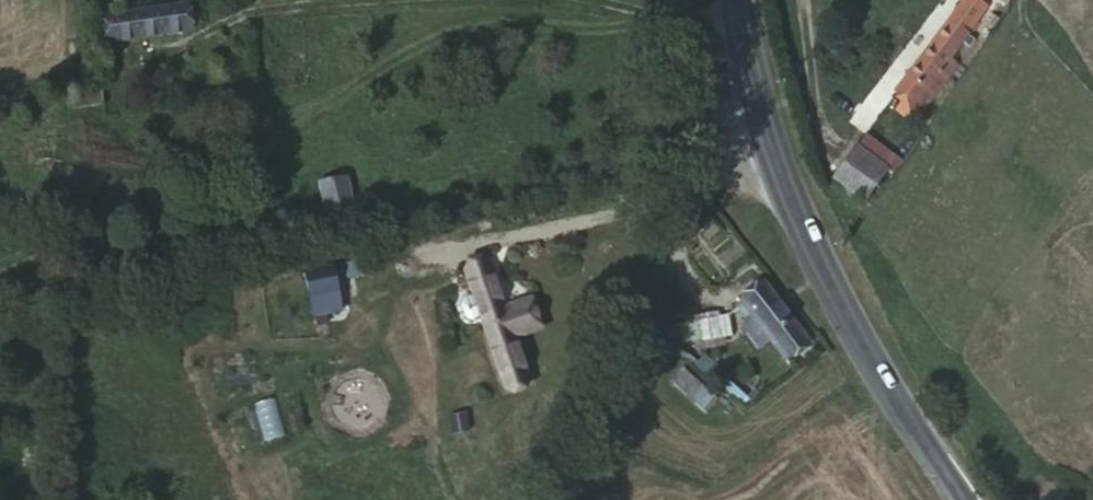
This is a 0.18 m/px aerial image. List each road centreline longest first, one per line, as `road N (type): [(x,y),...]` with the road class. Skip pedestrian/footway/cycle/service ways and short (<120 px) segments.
road 1 (secondary): [(965,499),(834,294),(768,129),(734,0)]

